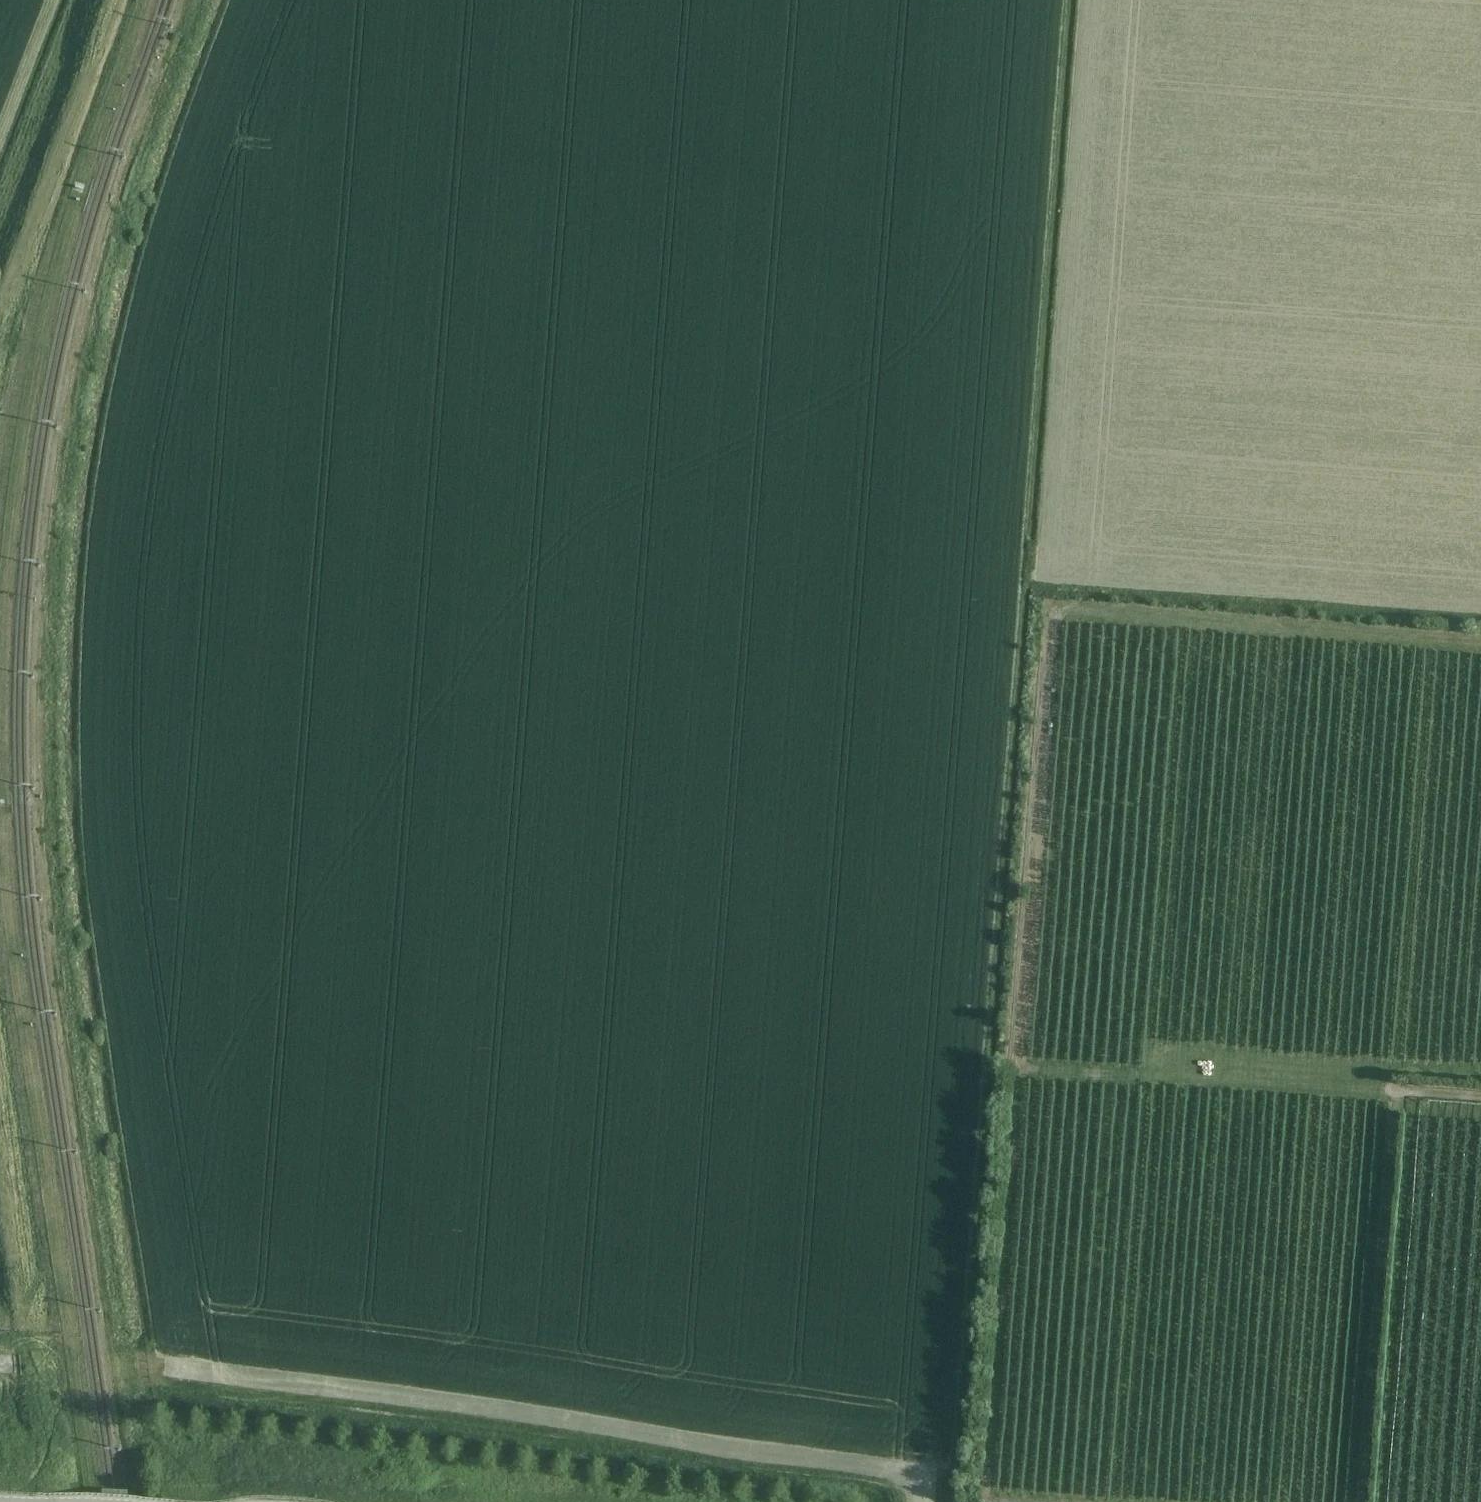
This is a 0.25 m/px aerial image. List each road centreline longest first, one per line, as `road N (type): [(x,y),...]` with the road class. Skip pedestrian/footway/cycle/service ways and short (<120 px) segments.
road 1 (unclassified): [(924,1501),(925,1475),(167,1366)]

